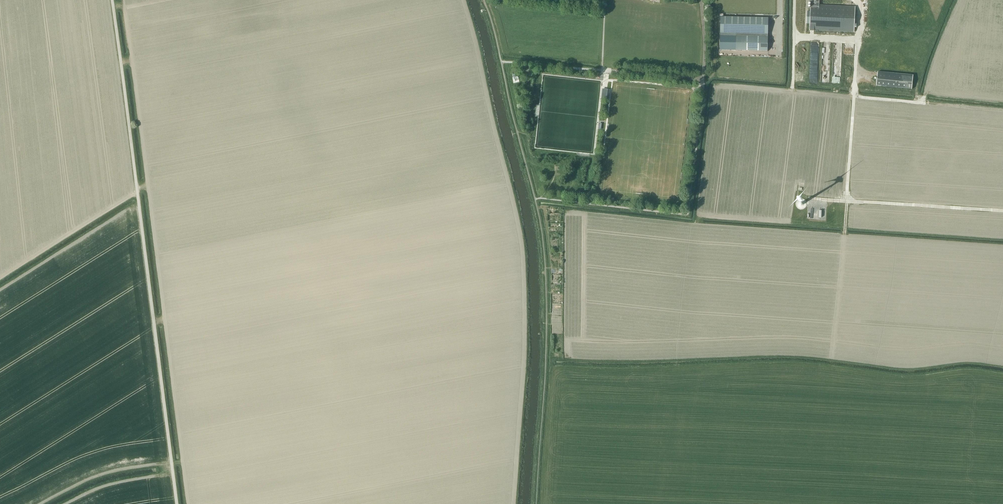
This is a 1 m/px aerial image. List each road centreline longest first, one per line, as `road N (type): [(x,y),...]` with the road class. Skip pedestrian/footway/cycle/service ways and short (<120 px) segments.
road 1 (track): [(856,40),(844,242)]
road 2 (track): [(604,70),(701,77),(699,0)]

